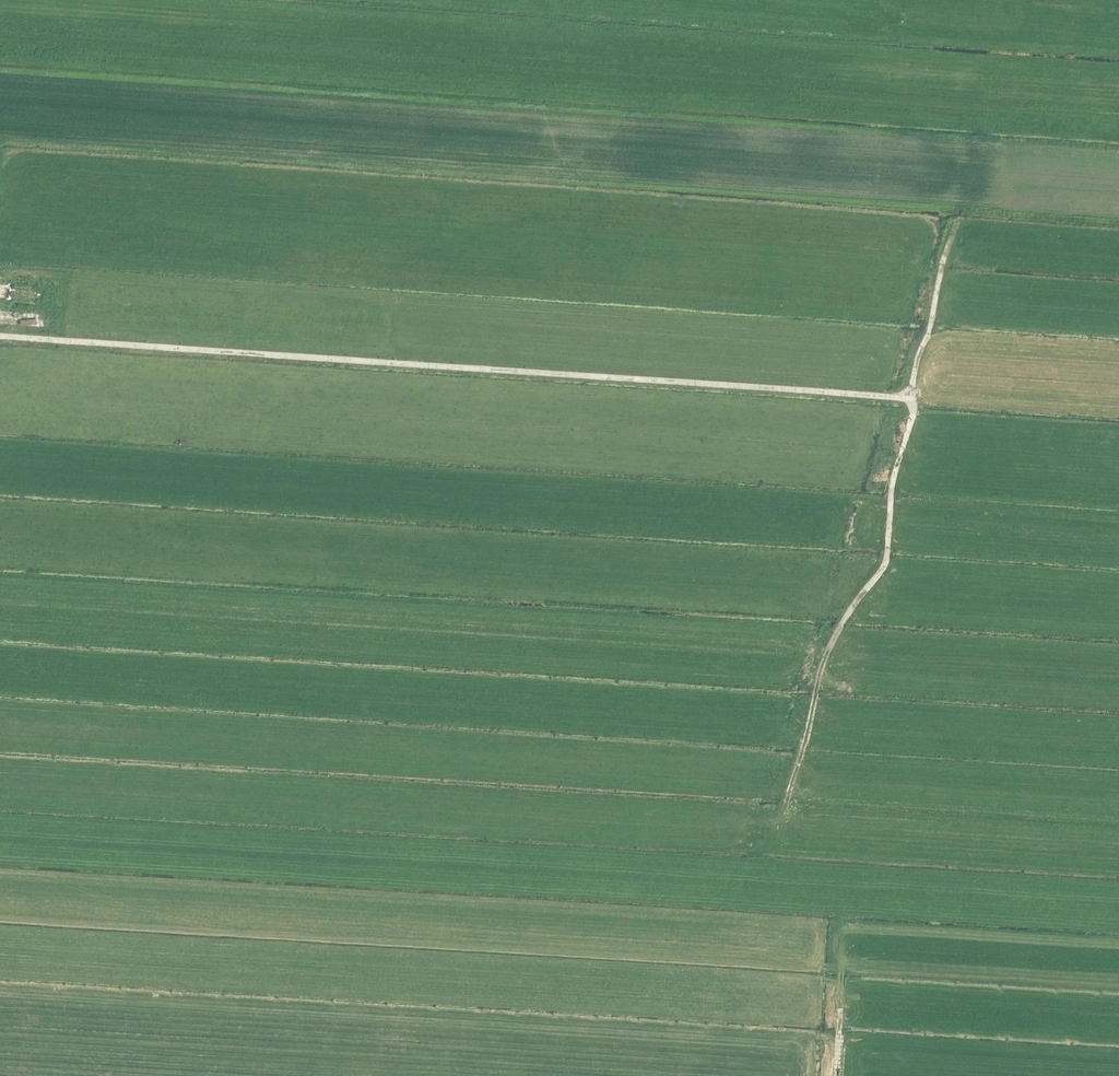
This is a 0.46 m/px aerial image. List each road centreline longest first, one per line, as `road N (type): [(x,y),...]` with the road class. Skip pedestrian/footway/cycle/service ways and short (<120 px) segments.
road 1 (track): [(911,397),(0,340)]
road 2 (track): [(911,397),(886,559),(820,671),(767,861),(847,912),(837,1075)]
road 3 (track): [(957,224),(911,397)]

